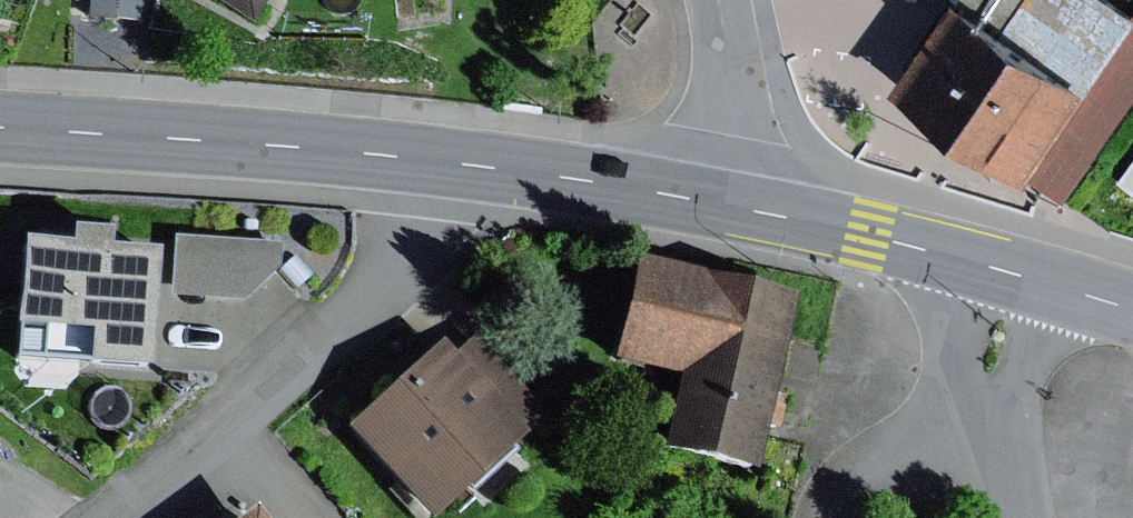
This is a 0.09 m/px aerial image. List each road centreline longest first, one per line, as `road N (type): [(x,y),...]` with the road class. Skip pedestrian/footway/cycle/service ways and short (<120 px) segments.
road 1 (residential): [(433,161),(428,207),(412,253),(377,294),(112,517)]
road 2 (primary): [(433,161),(0,126)]
road 3 (primary): [(1011,272),(719,202)]
road 4 (primary): [(719,202),(433,161)]
road 5 (residential): [(1011,272),(991,359),(994,407),(1025,517)]
road 6 (residential): [(719,202),(726,153),(720,0)]
road 7 (primary): [(1132,310),(1011,272)]

